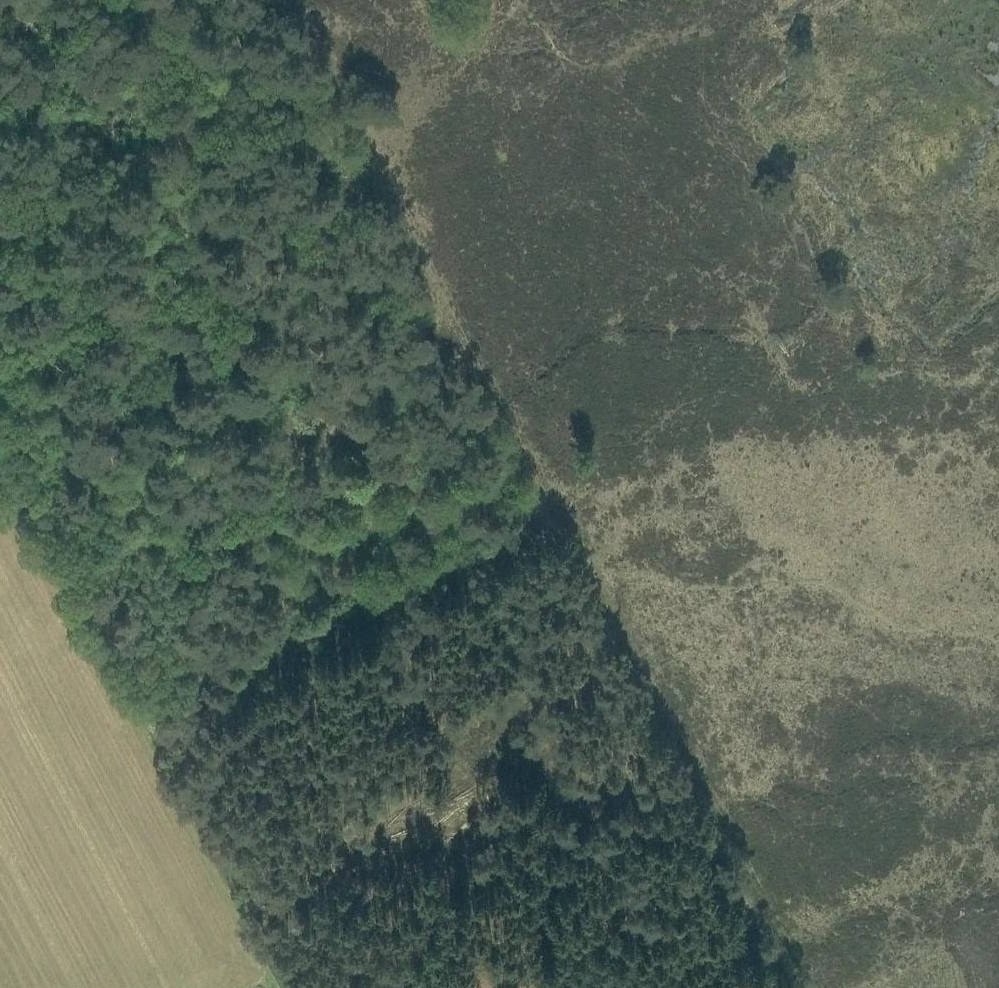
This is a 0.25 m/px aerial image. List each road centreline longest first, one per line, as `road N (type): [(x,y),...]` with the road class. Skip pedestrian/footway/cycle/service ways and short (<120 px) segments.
road 1 (track): [(273,987),(94,647)]

